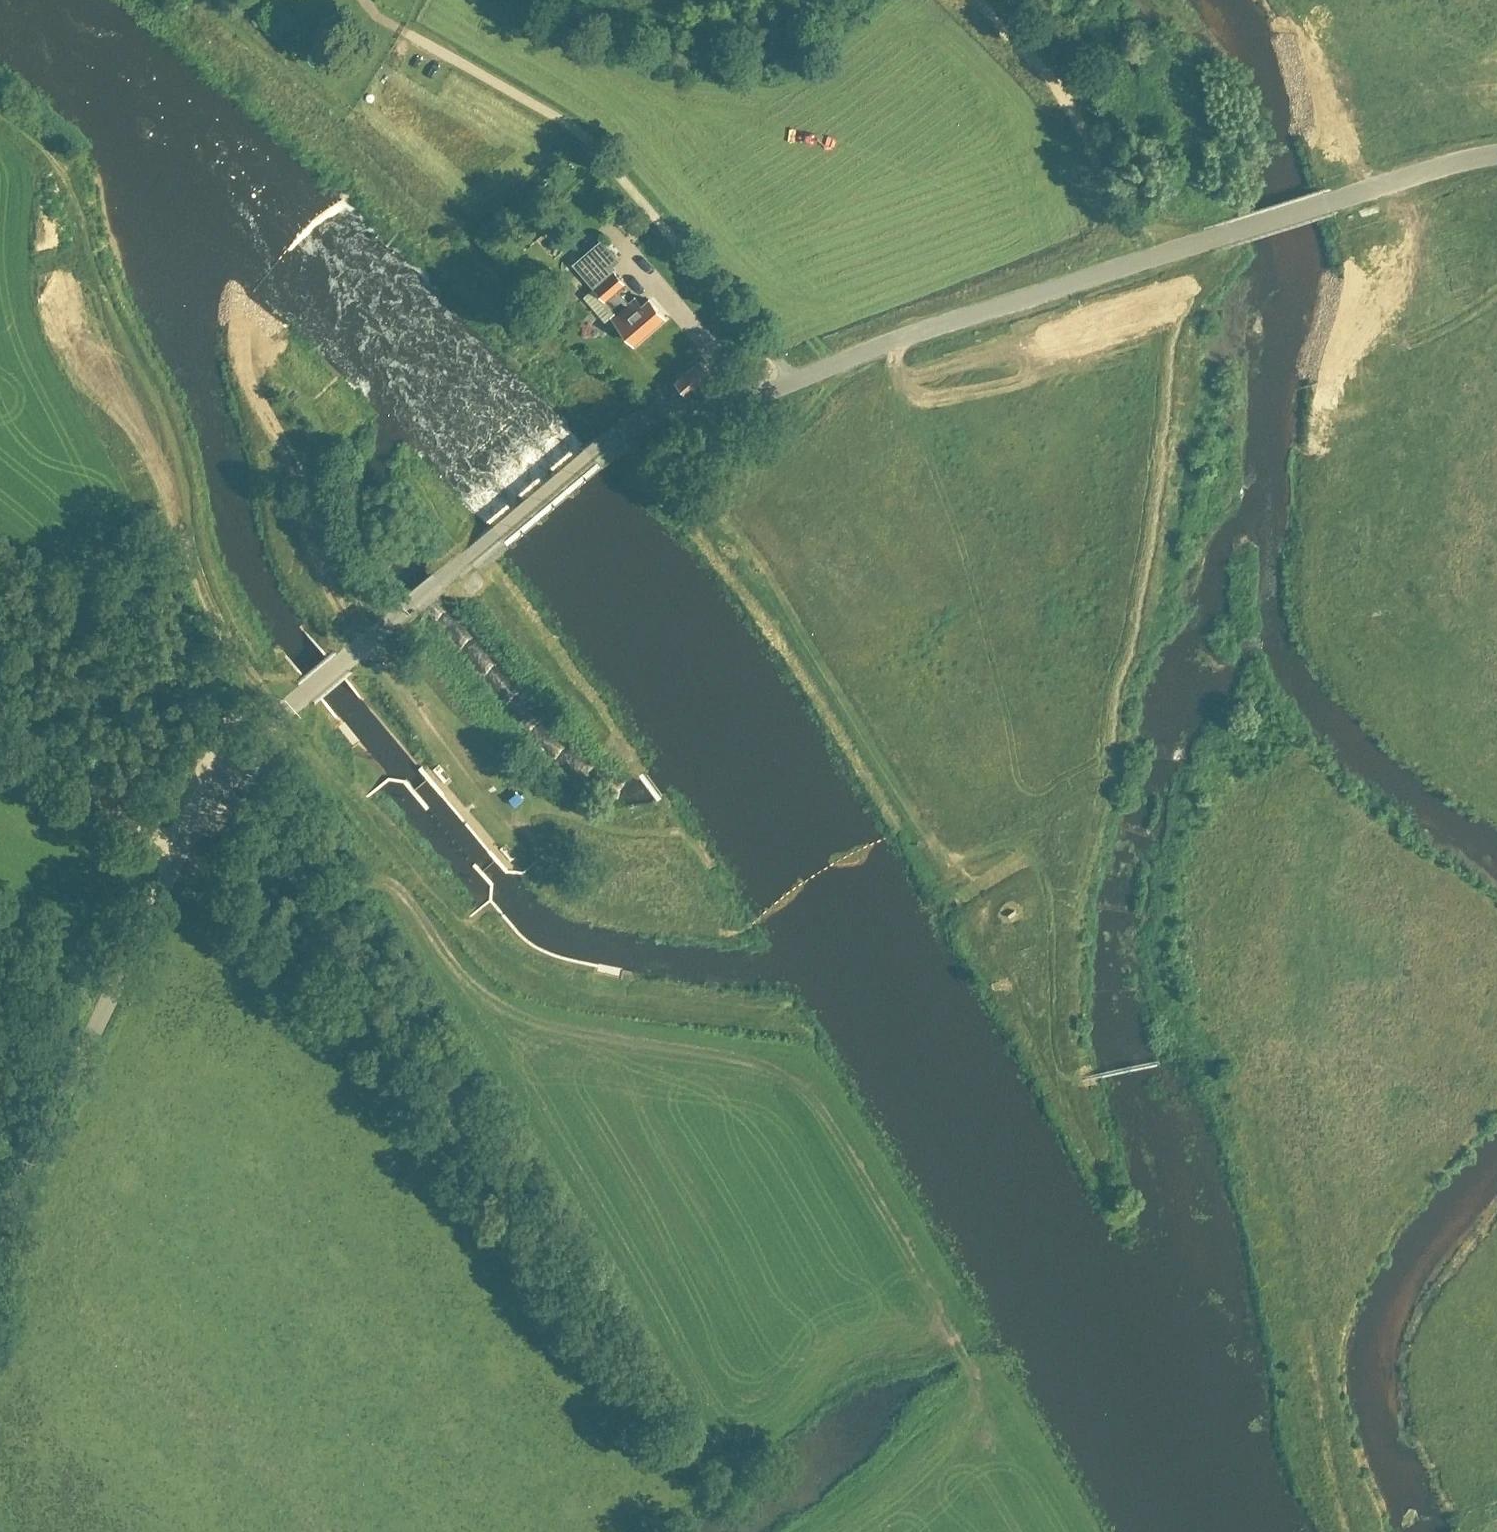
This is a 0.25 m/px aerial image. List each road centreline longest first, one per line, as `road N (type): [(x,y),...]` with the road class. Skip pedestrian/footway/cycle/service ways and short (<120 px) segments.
road 1 (unclassified): [(0,1228),(182,846),(238,756),(617,429),(776,391),(1230,233),(1496,153)]
road 2 (track): [(849,360),(724,511),(967,897)]
road 3 (track): [(0,716),(138,824),(182,846)]
road 4 (track): [(173,865),(257,880),(376,880)]

